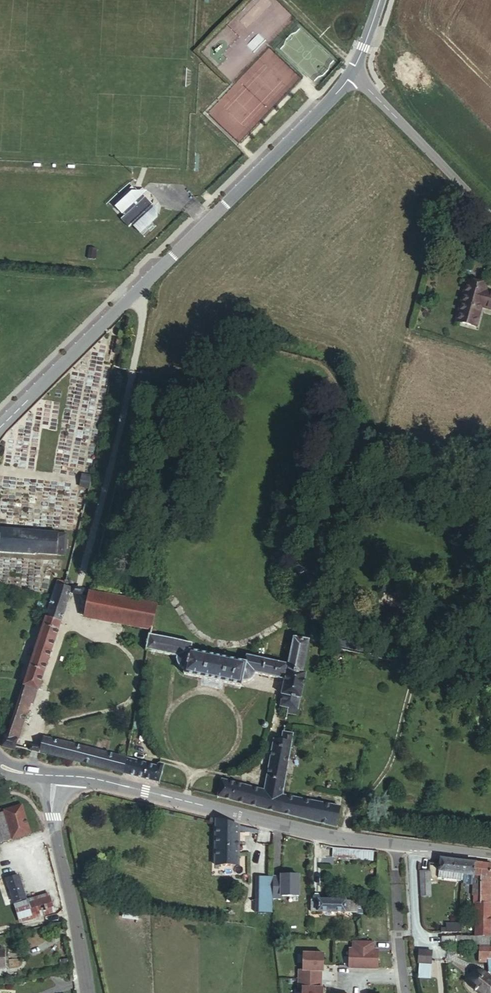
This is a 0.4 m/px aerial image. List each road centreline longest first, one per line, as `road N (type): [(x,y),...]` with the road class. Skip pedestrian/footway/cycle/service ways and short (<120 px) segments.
road 1 (tertiary): [(0,430),(350,74)]
road 2 (secondary): [(397,847),(82,777),(46,776)]
road 3 (secondary): [(88,992),(46,776)]
road 4 (residential): [(350,74),(490,220)]
road 5 (residential): [(407,992),(397,847)]

